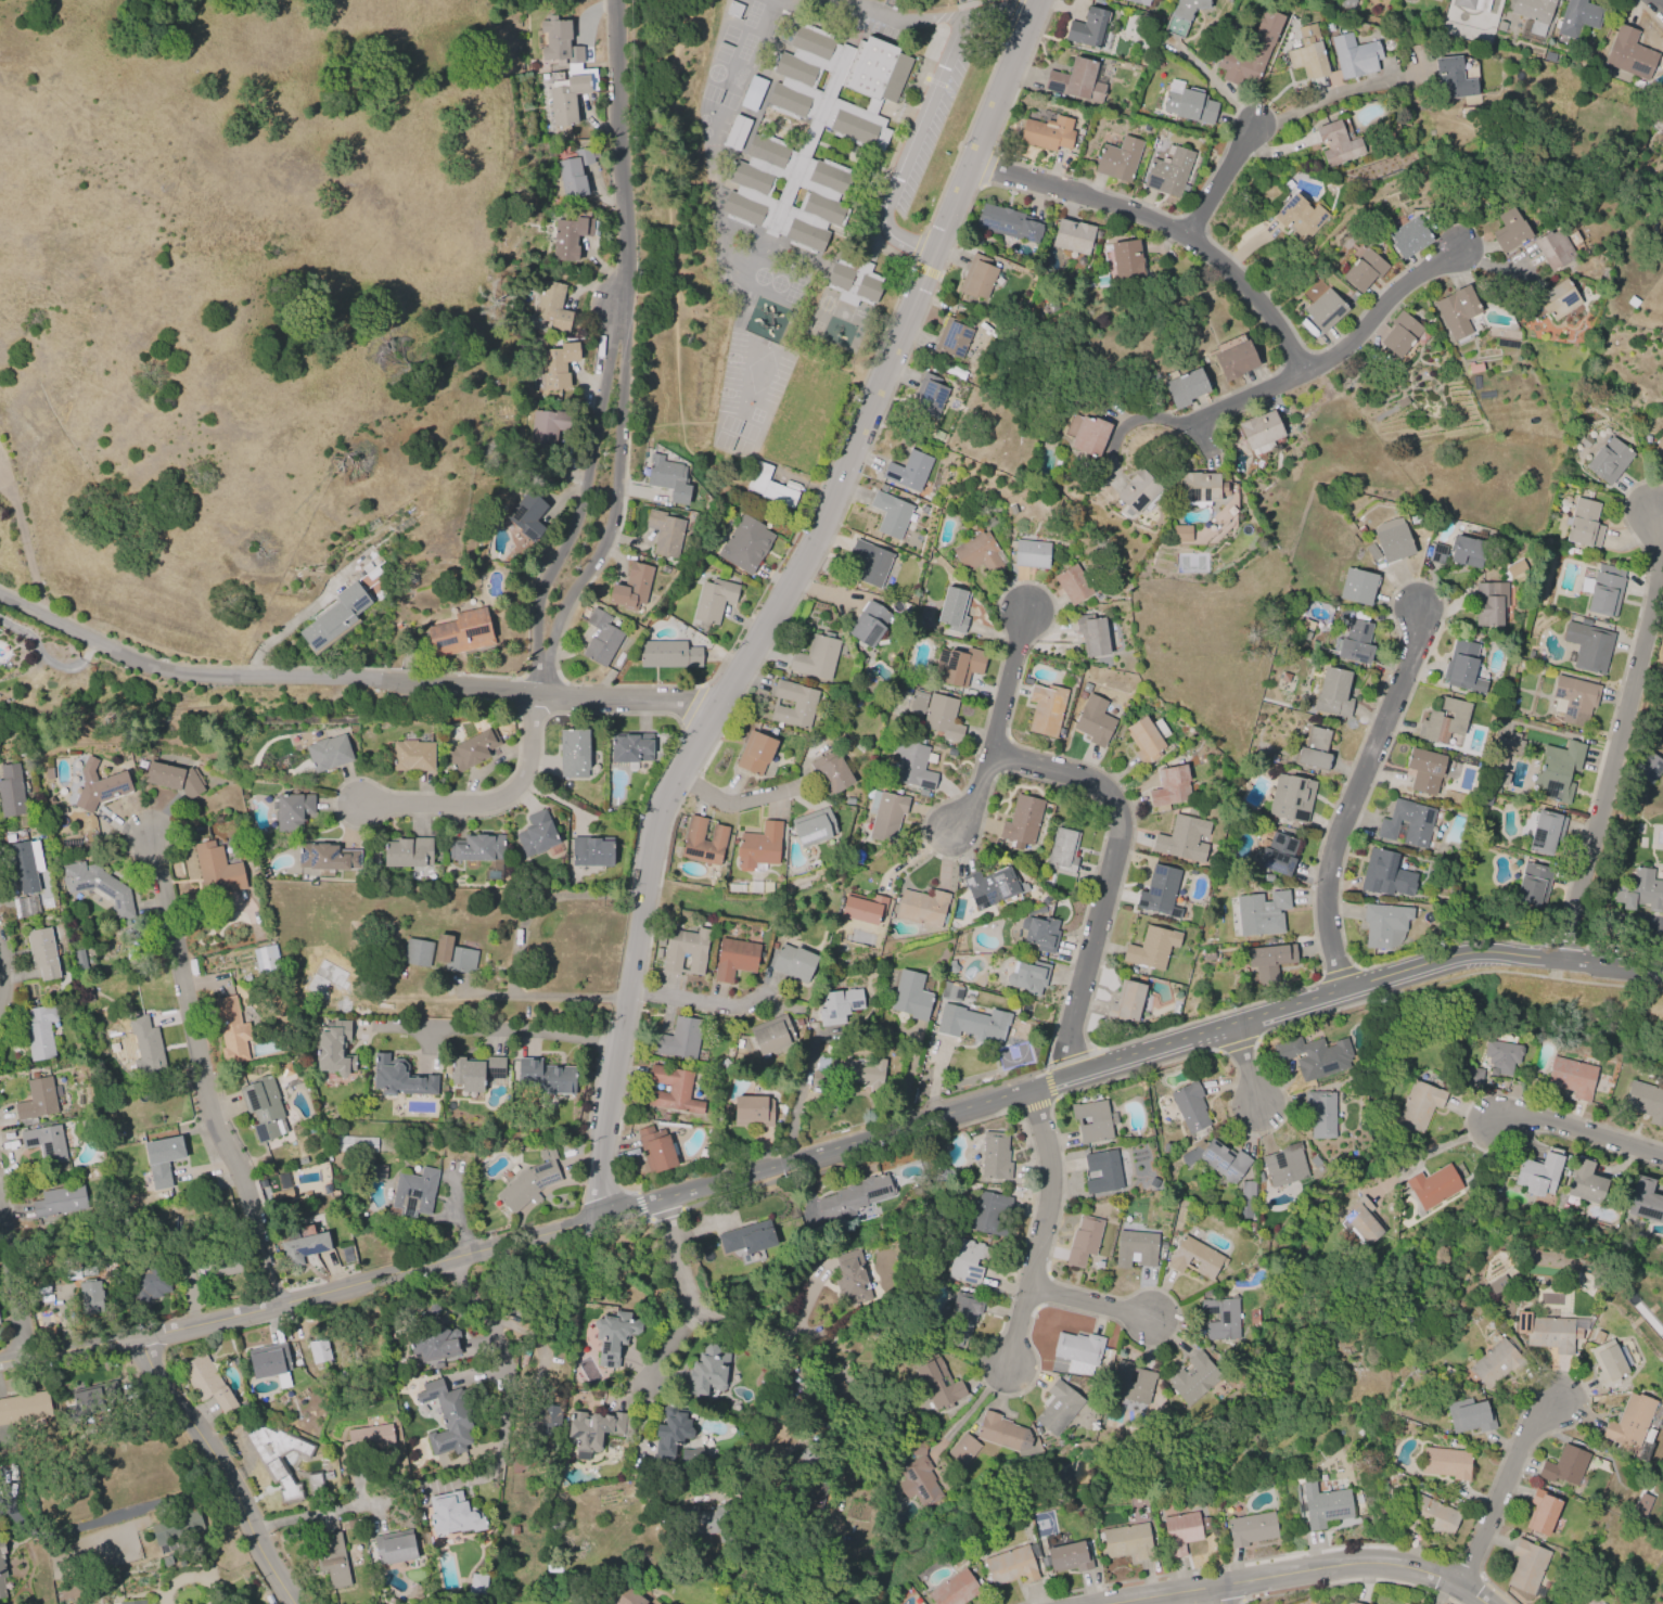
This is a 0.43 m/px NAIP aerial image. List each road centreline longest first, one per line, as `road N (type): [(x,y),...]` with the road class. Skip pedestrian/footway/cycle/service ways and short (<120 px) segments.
road 1 (residential): [(0,1364),(276,1307),(593,1221),(1448,958),(1662,978)]
road 2 (residential): [(593,1221),(654,826),(785,590),(872,412),(1046,0)]
road 3 (residential): [(718,707),(383,680),(175,673),(0,599)]
road 4 (residential): [(1060,1078),(1121,823),(1117,806),(1097,783),(995,753),(1026,616)]
road 5 (residential): [(276,1307),(243,1181),(216,1132),(153,838)]
road 6 (residential): [(1562,965),(1661,605),(1661,518)]
road 7 (residential): [(1116,454),(1125,432),(1139,423),(1190,429),(1303,376),(1359,339),(1425,270),(1460,247)]
road 8 (residential): [(975,166),(1182,230),(1251,291),(1303,376)]
road 9 (residential): [(1356,985),(1335,962),(1328,932),(1329,868),(1420,611)]
road 10 (residential): [(1483,1603),(1460,1584),(1383,1566),(1118,1603)]
road 11 (residential): [(541,671),(572,592),(606,541),(626,321)]
road 12 (residential): [(626,321),(610,357),(584,498),(538,605),(541,671)]
road 13 (residential): [(615,0),(626,321)]
road 14 (residential): [(148,1337),(243,1497),(254,1537),(292,1603)]
road 15 (residential): [(1024,1089),(1045,1160),(1047,1211),(1009,1371)]
road 16 (residential): [(969,21),(955,38),(886,224),(895,240),(935,261)]
road 17 (residential): [(541,671),(526,768),(501,800),(364,806)]
road 18 (residential): [(618,1041),(354,1029)]
road 19 (residential): [(451,1259),(503,1359),(501,1462),(495,1475),(473,1483)]
road 20 (residential): [(655,1202),(692,1306),(785,1344)]
road 21 (residential): [(1460,1584),(1533,1425),(1556,1399)]
road 22 (residential): [(1662,1157),(1536,1120),(1499,1127)]
road 23 (residential): [(29,1359),(0,1200)]
road 24 (residential): [(627,991),(731,1009),(765,989)]
road 25 (residential): [(678,782),(734,807),(802,788)]
road 26 (residential): [(1031,1292),(1155,1320)]
road 27 (residential): [(1182,230),(1254,133)]

